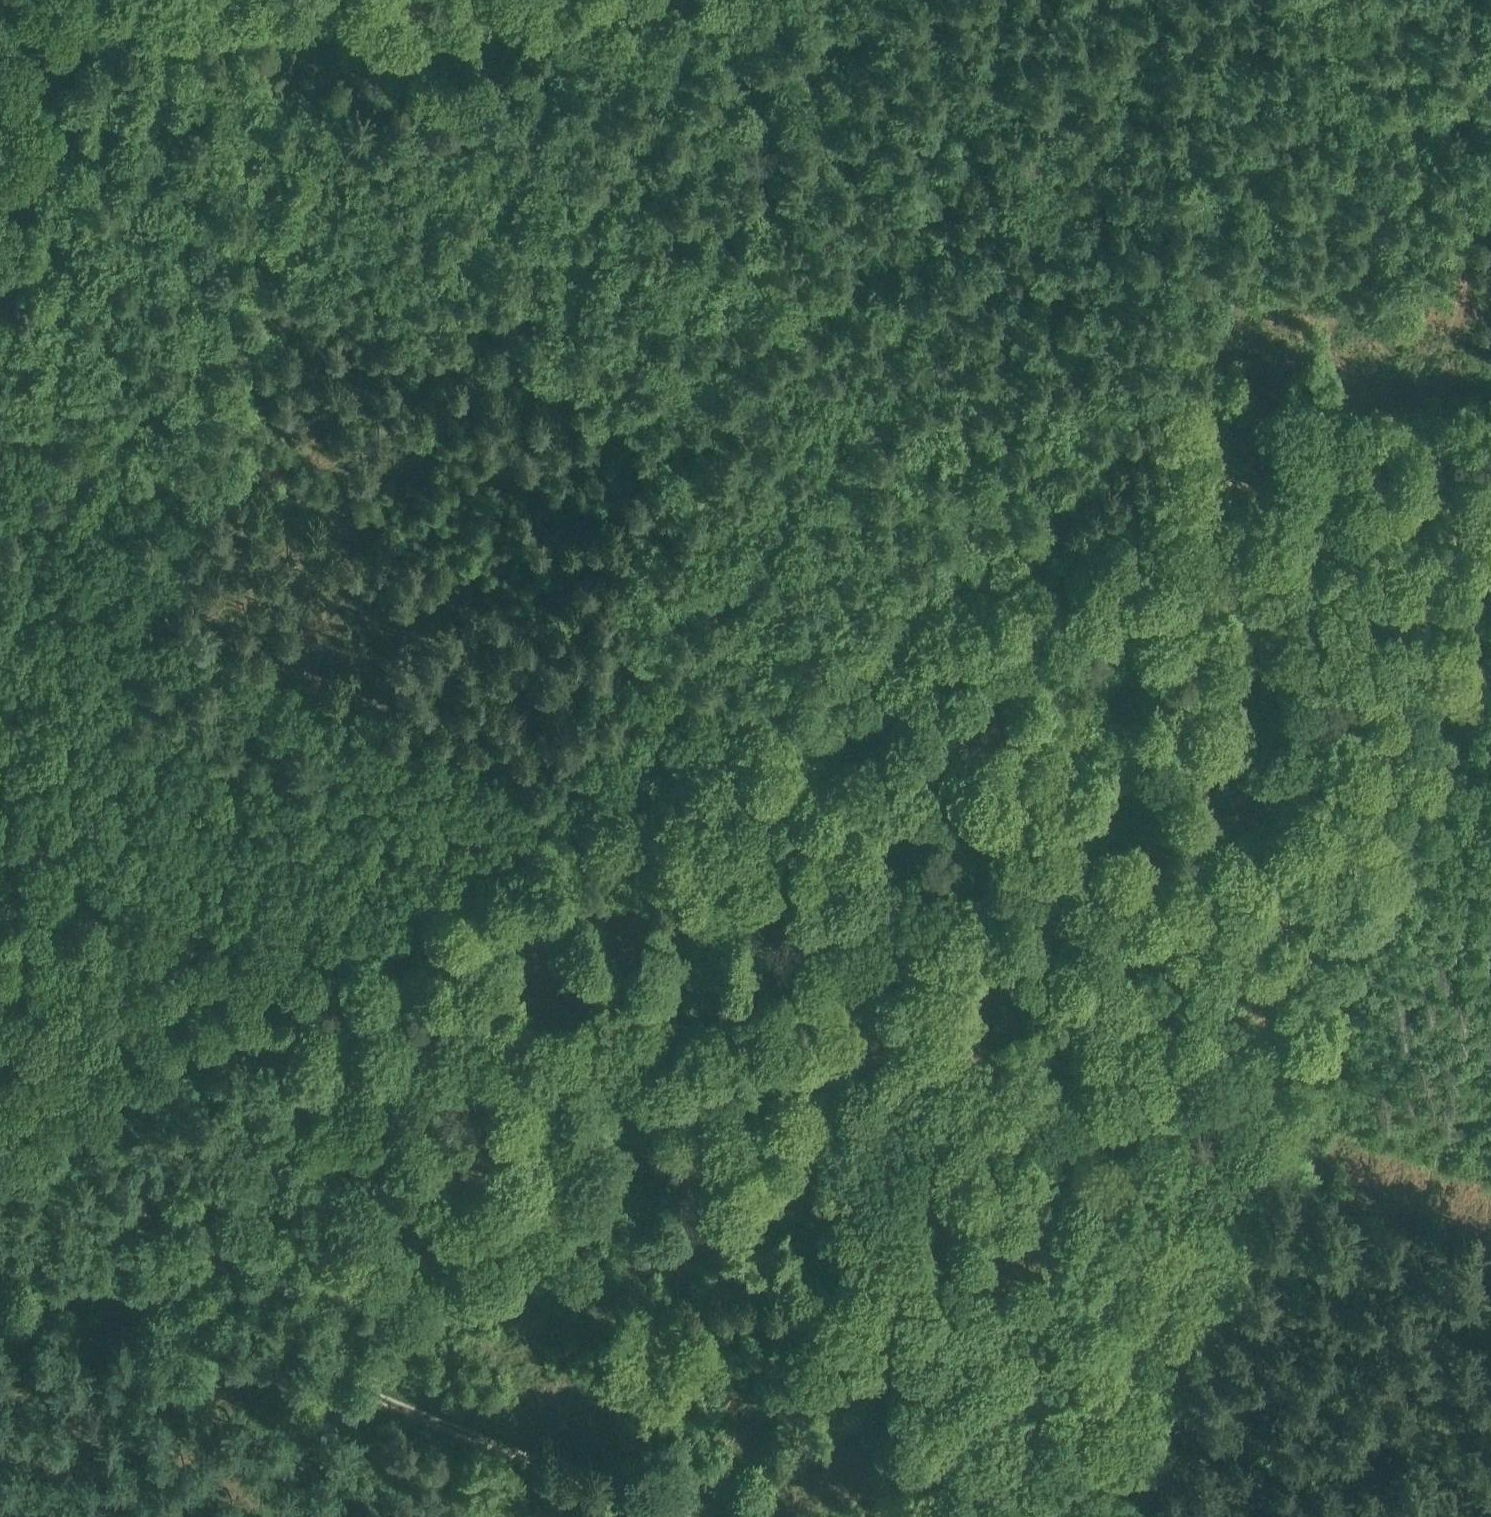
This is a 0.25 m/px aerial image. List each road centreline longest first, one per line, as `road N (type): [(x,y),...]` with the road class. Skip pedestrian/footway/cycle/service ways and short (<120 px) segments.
road 1 (track): [(1114,1516),(1490,578)]
road 2 (track): [(678,1516),(0,1252)]
road 3 (track): [(0,234),(92,0)]

